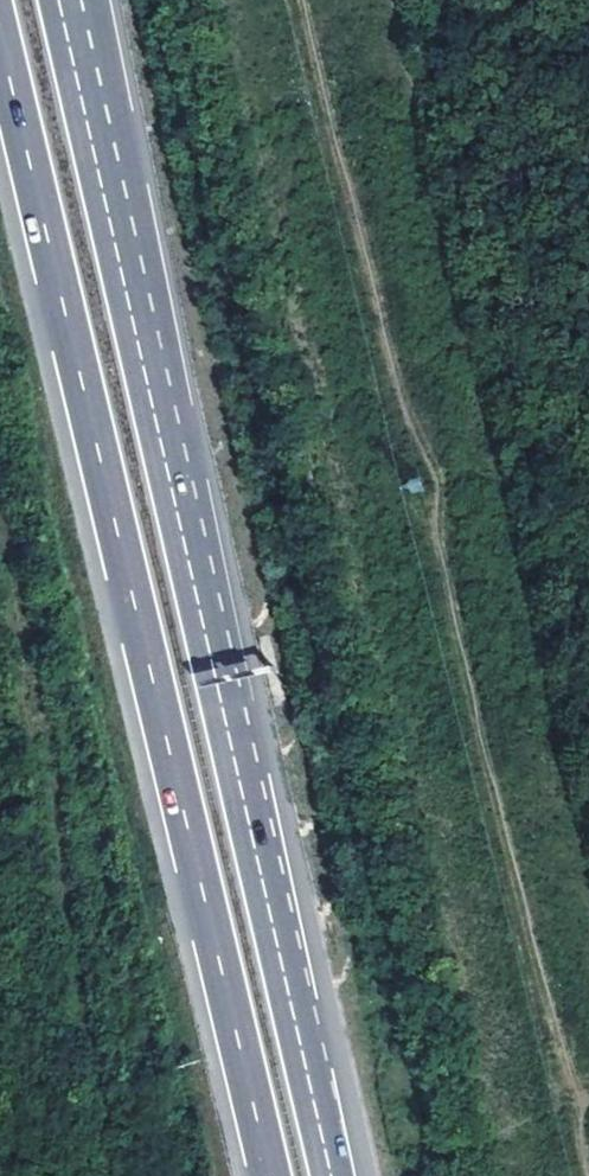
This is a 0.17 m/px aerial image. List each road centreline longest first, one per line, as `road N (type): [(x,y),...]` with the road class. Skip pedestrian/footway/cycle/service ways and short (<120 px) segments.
road 1 (motorway): [(333,1175),(62,0)]
road 2 (motorway): [(0,33),(271,1175)]

